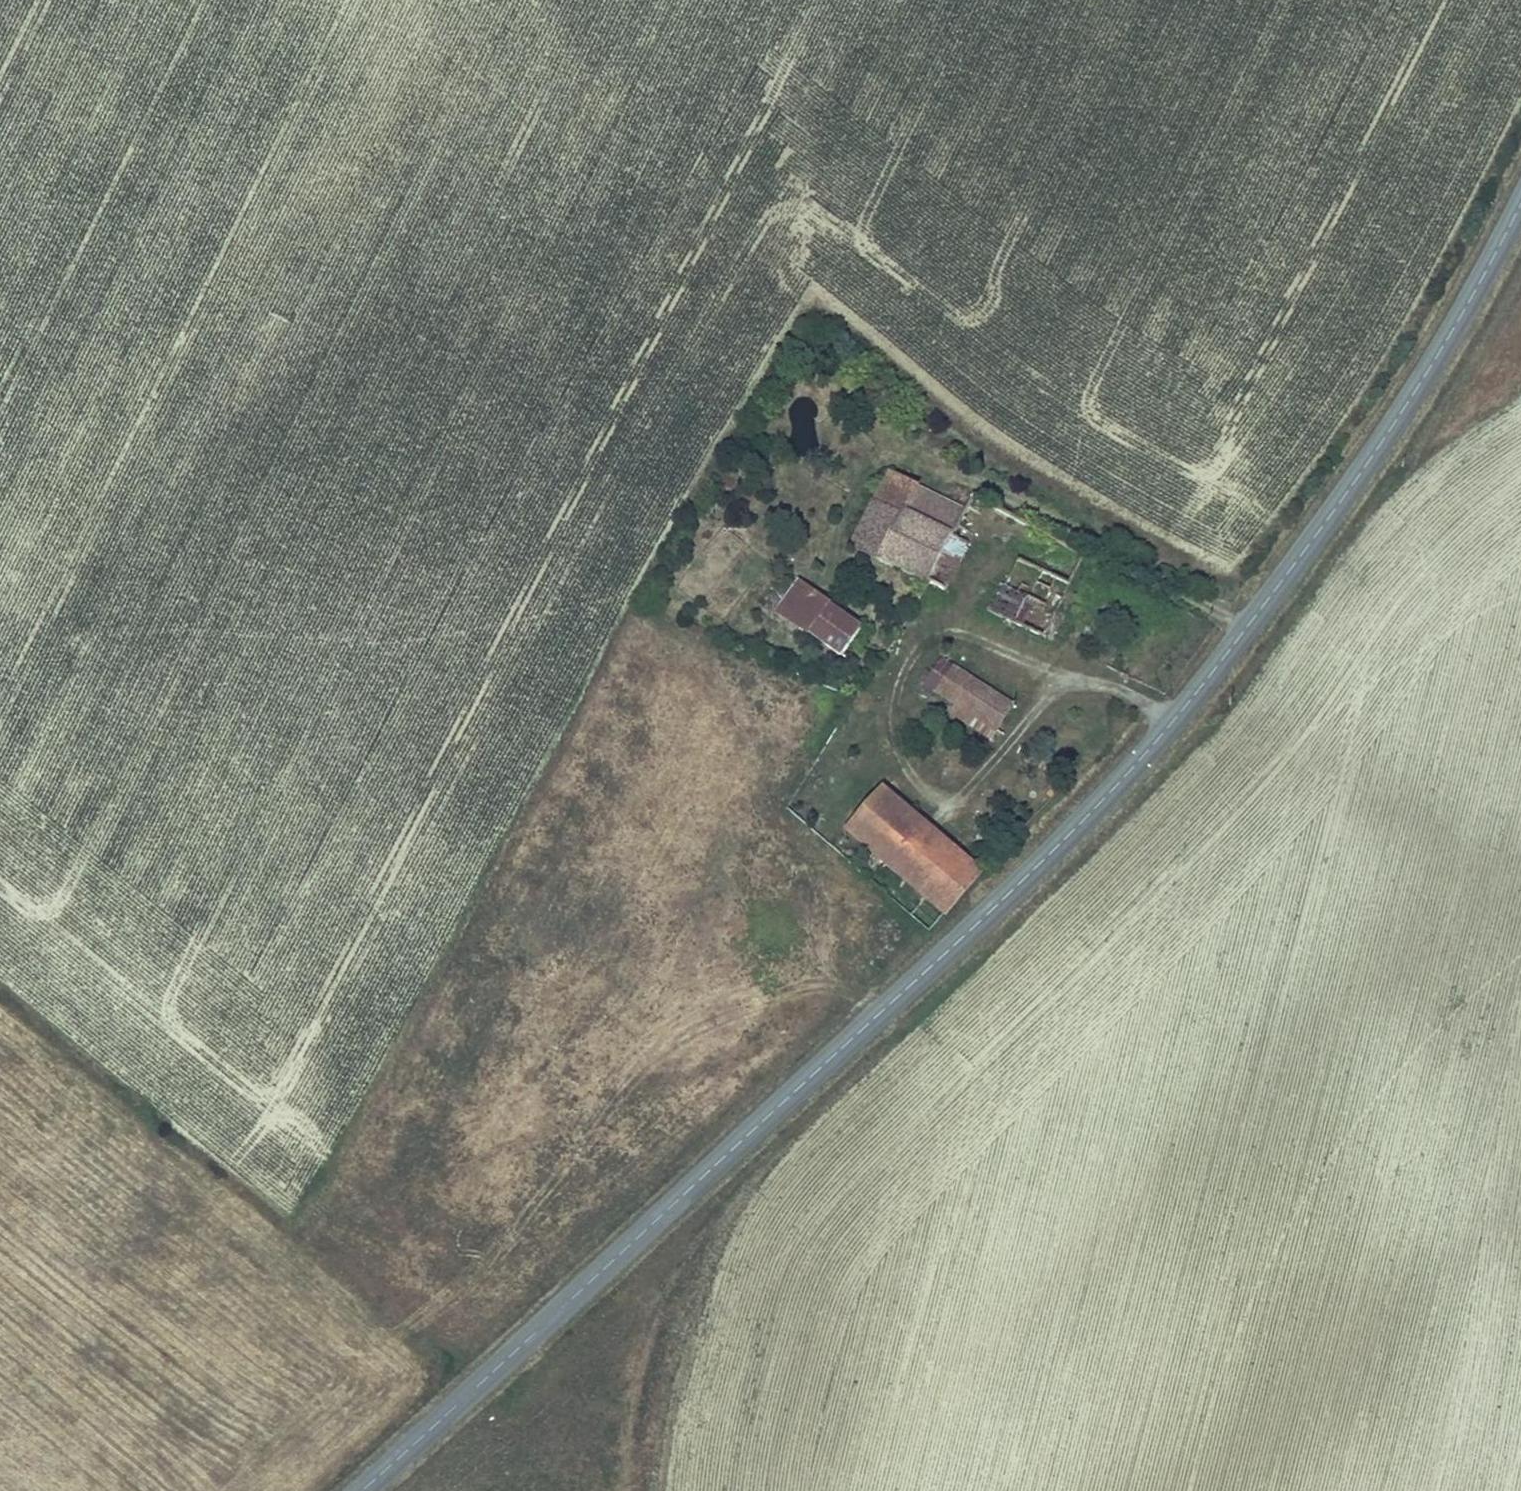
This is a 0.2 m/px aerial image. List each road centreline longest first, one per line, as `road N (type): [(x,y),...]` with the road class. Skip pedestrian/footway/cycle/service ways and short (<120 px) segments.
road 1 (tertiary): [(1520,198),(1425,375),(1223,662),(1151,747),(911,984),(754,1120),(362,1490)]

